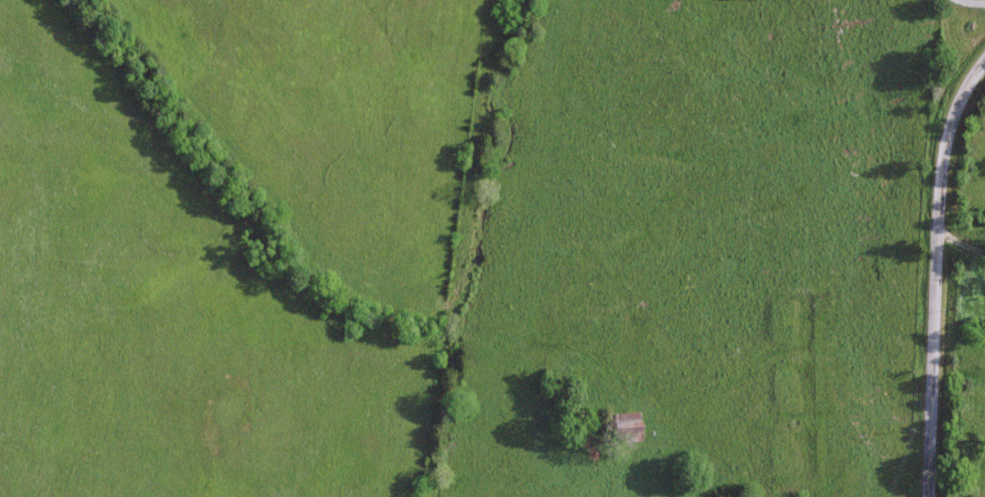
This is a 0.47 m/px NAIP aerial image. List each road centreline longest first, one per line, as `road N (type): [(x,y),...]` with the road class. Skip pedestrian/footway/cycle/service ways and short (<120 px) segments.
road 1 (secondary): [(932,496),(939,181),(953,119),(984,51)]

